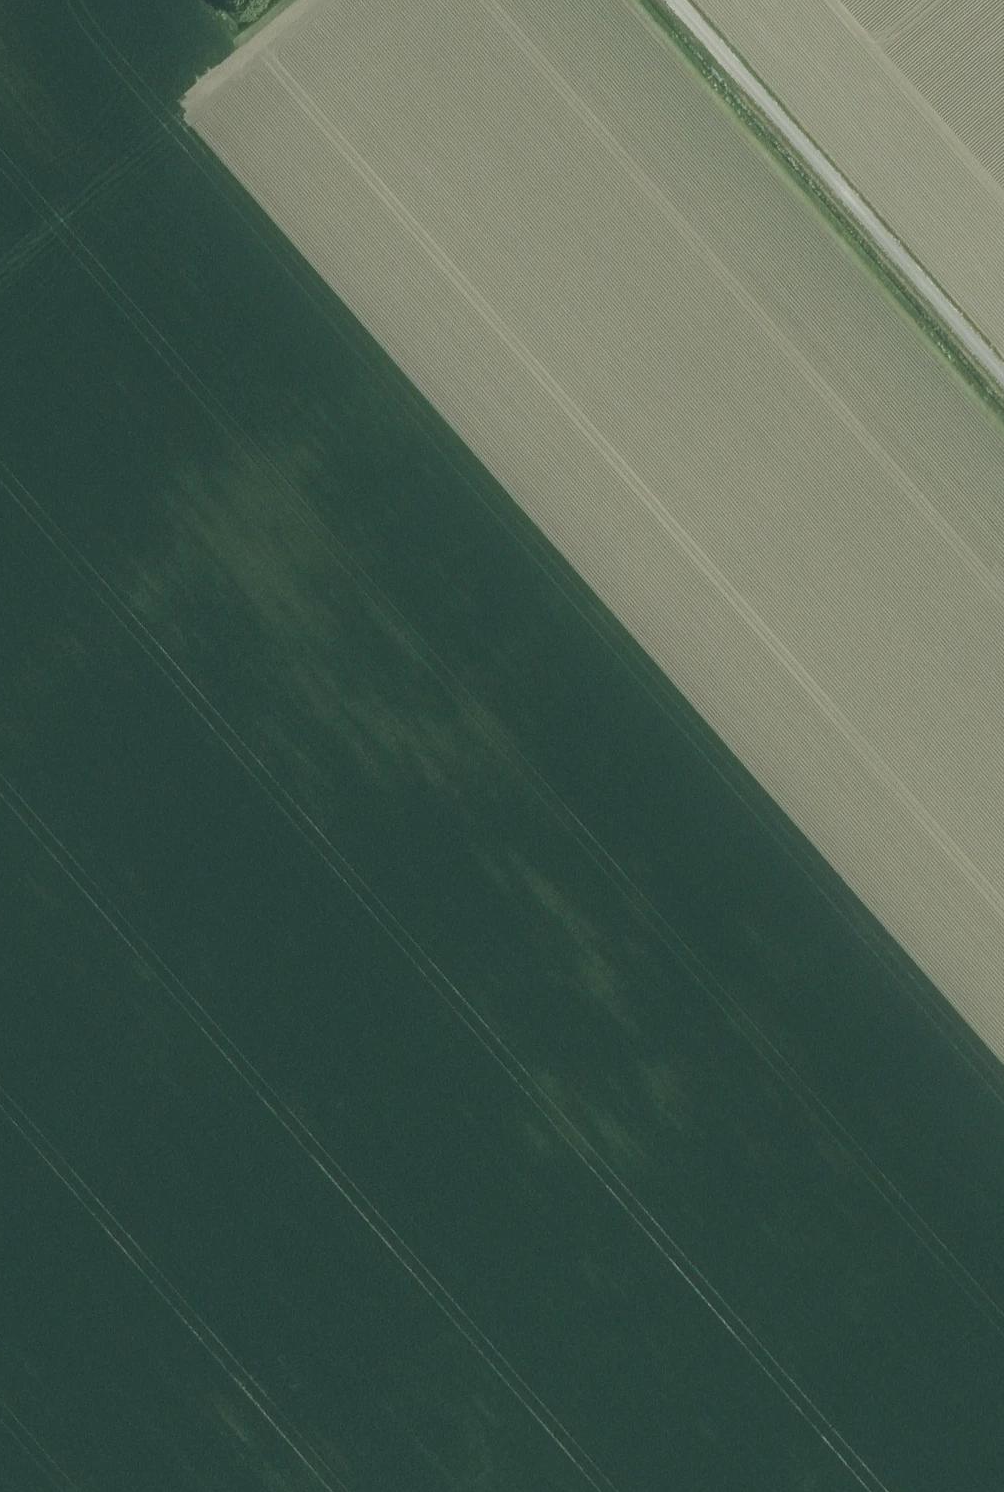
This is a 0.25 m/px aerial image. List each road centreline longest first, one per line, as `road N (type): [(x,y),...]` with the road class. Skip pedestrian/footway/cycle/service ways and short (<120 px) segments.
road 1 (unclassified): [(1003,372),(677,0)]

